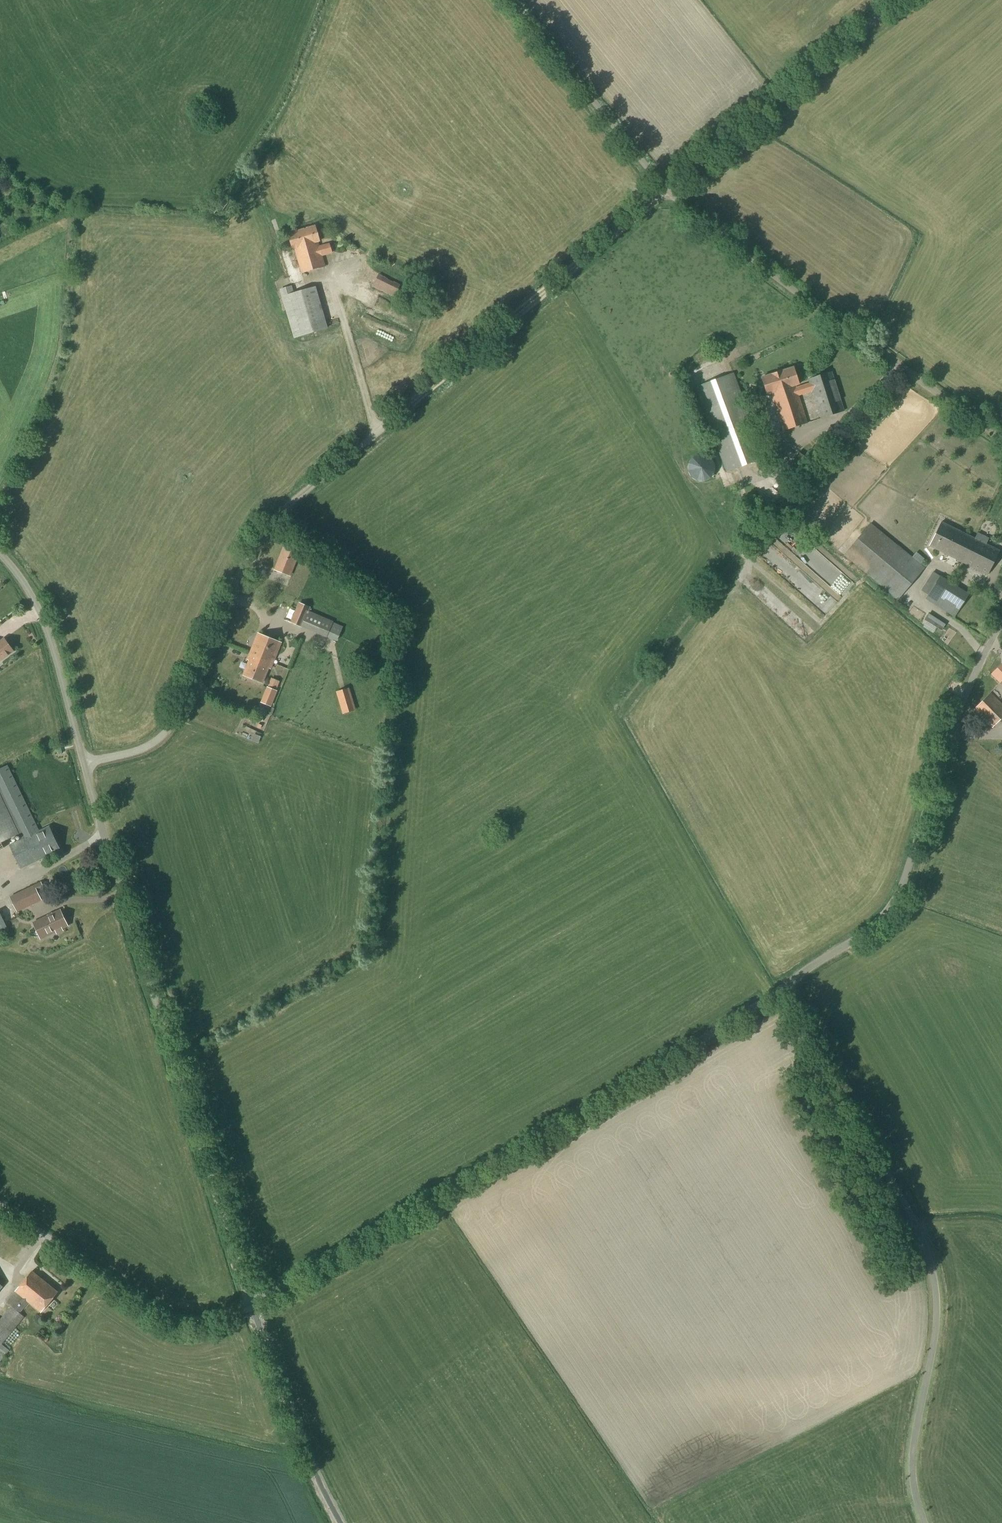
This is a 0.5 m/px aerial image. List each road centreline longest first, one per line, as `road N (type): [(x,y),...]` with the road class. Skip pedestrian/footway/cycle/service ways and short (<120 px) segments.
road 1 (unclassified): [(252,1305),(784,988)]
road 2 (unclassified): [(926,1522),(916,1475),(938,1337),(937,1270),(920,1221),(784,988)]
road 3 (unclassified): [(252,1305),(83,769)]
road 4 (unclassified): [(83,769),(152,745),(173,720),(253,545),(384,427)]
road 5 (unclassified): [(784,988),(898,910),(951,728),(1001,621)]
road 6 (unclassified): [(1001,438),(666,190)]
road 7 (track): [(384,427),(666,190)]
road 8 (unclassified): [(666,190),(899,0)]
road 9 (unclassified): [(252,1305),(197,1323),(170,1319),(0,1206)]
road 10 (unclassified): [(666,190),(512,0)]
road 11 (unclassified): [(340,1522),(252,1305)]
road 12 (unclassified): [(83,769),(46,639),(18,575),(0,557)]

